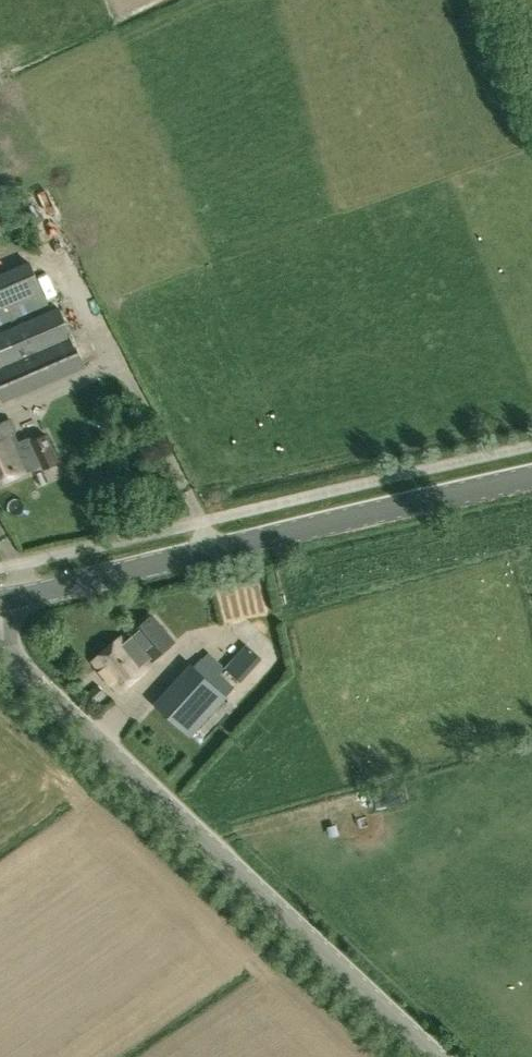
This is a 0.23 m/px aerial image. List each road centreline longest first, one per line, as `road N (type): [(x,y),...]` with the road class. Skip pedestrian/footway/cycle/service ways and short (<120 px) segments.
road 1 (tertiary): [(439,1056),(22,669),(0,636)]
road 2 (secondary): [(0,599),(531,482)]

